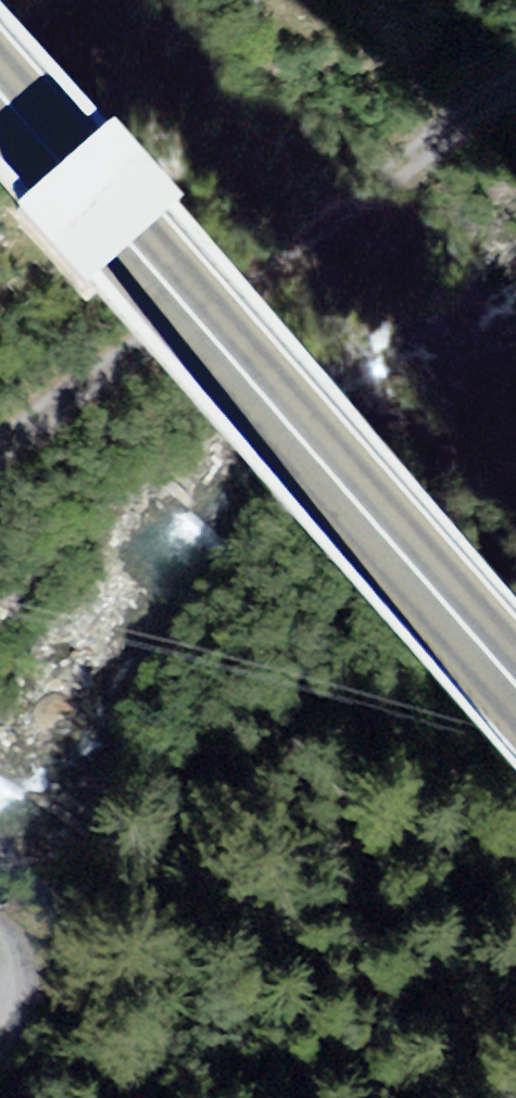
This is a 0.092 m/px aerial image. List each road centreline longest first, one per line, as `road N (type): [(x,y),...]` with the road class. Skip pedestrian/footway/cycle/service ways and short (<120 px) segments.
road 1 (primary): [(0,93),(515,682)]
road 2 (unclassified): [(0,470),(359,207),(515,104)]

